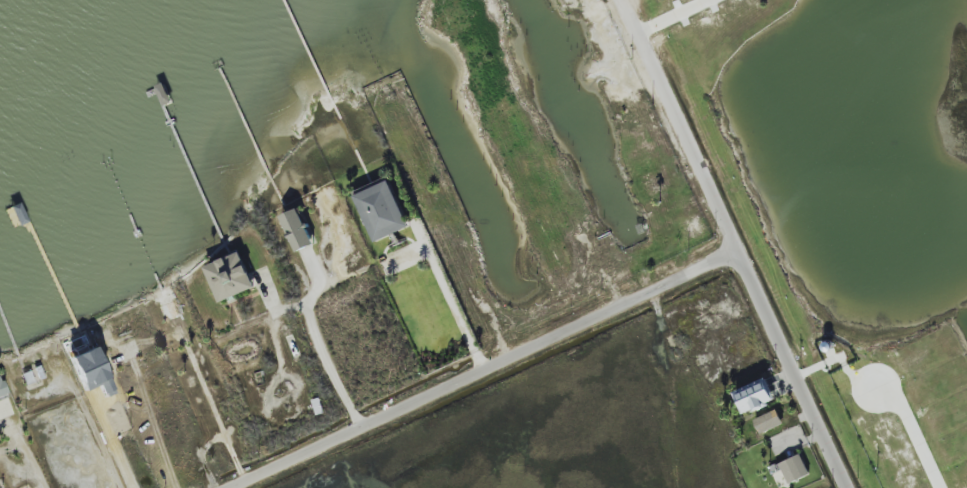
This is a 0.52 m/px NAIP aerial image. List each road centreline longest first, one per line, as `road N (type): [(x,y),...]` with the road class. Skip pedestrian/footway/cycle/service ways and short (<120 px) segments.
road 1 (residential): [(736,247),(225,487)]
road 2 (tertiary): [(848,487),(736,247)]
road 3 (residential): [(736,247),(629,17)]

